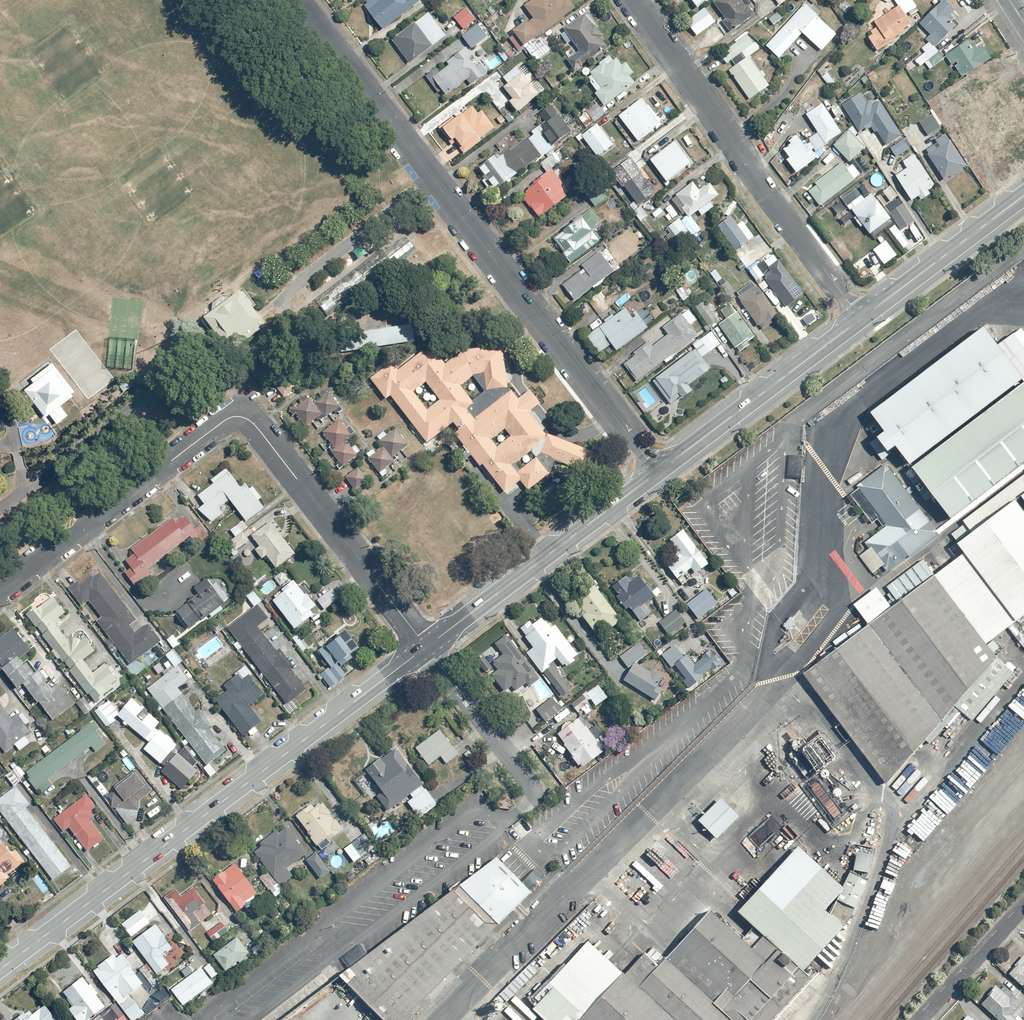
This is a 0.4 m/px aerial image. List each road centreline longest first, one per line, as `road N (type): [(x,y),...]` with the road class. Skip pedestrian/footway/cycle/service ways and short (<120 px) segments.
road 1 (residential): [(0,591),(244,407),(425,647)]
road 2 (residential): [(659,471),(294,0)]
road 3 (tertiary): [(425,647),(0,969)]
road 4 (residential): [(635,0),(859,319)]
road 5 (tertiary): [(659,471),(425,647)]
road 6 (tertiary): [(859,319),(659,471)]
road 7 (tertiary): [(1023,196),(859,319)]
road 8 (residential): [(425,647),(529,791)]
road 9 (residential): [(1023,902),(915,1019)]

